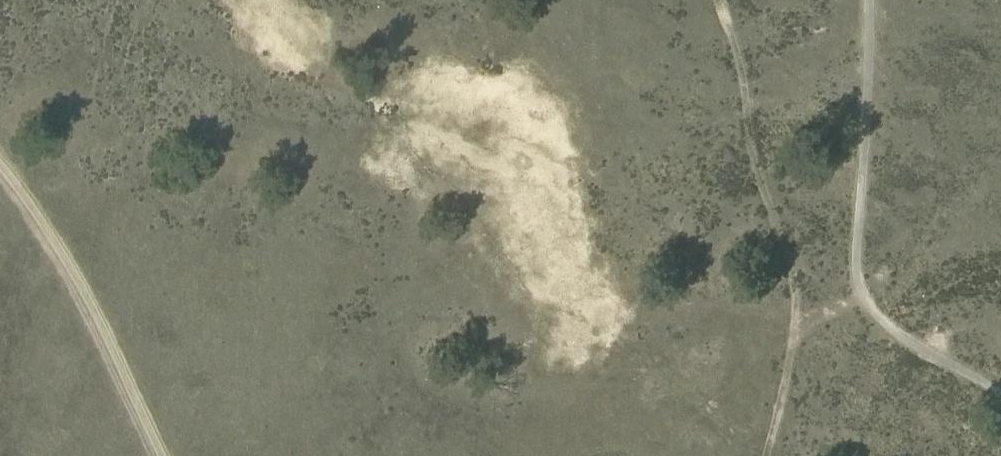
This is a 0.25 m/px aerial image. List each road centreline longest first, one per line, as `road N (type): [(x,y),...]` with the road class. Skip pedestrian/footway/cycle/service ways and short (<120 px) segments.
road 1 (track): [(715,0),(755,172),(796,289),(792,345),(764,455)]

